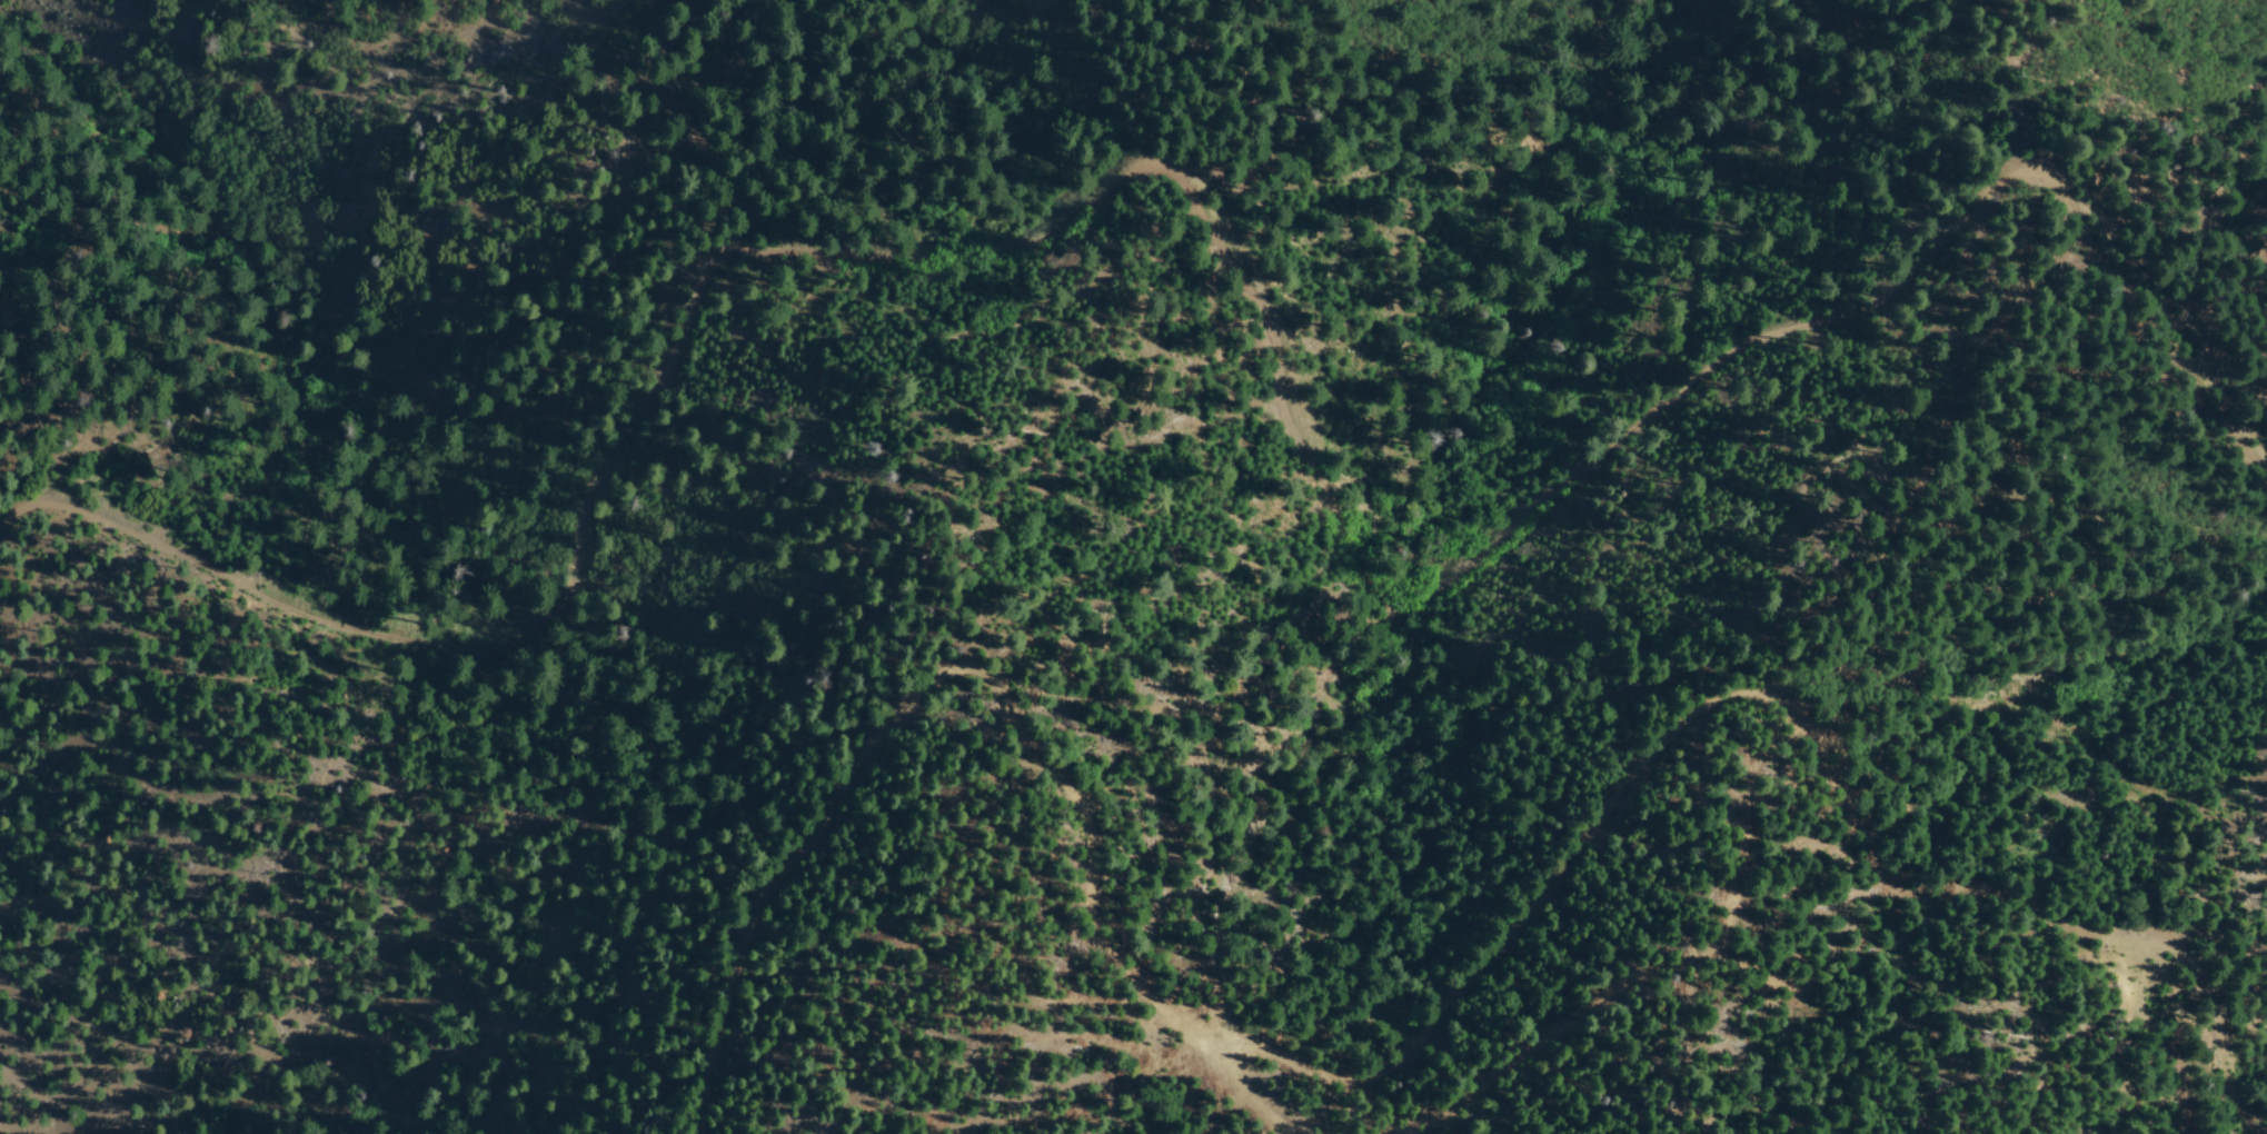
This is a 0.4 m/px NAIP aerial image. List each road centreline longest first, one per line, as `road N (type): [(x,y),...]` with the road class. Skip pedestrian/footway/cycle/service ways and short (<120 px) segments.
road 1 (track): [(698,1133),(754,916),(874,749),(936,684),(960,679),(988,689),(1074,804),(1096,929),(1121,978),(1272,1128),(1416,1062),(1511,954),(1643,773),(1700,719),(1753,702),(1788,716),(1811,744),(1878,887),(1895,899),(1987,903),(2162,983),(2175,1016),(2183,1133)]
road 2 (track): [(2266,644),(2210,644),(2045,682),(1919,678),(1788,716)]

